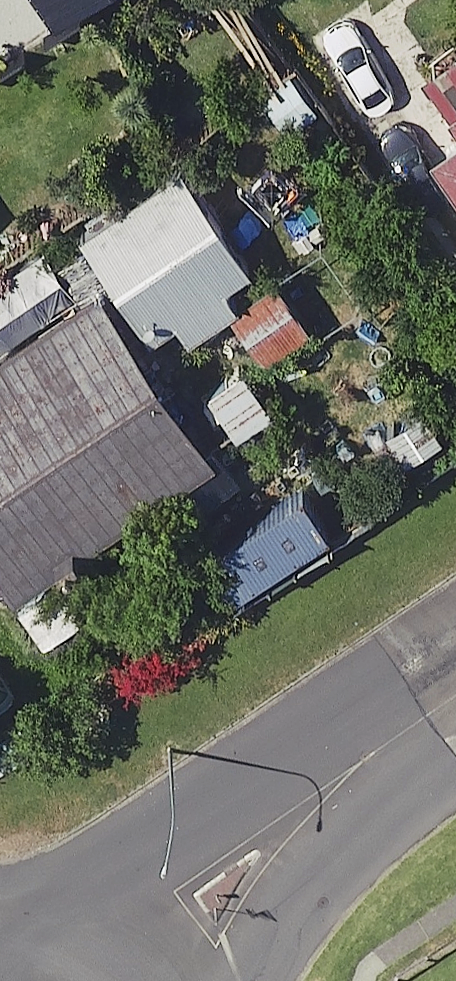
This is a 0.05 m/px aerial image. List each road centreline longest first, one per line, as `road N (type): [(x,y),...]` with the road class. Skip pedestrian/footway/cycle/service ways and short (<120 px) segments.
road 1 (residential): [(135,971),(299,812),(455,694)]
road 2 (residential): [(0,946),(57,937),(99,948),(135,971)]

